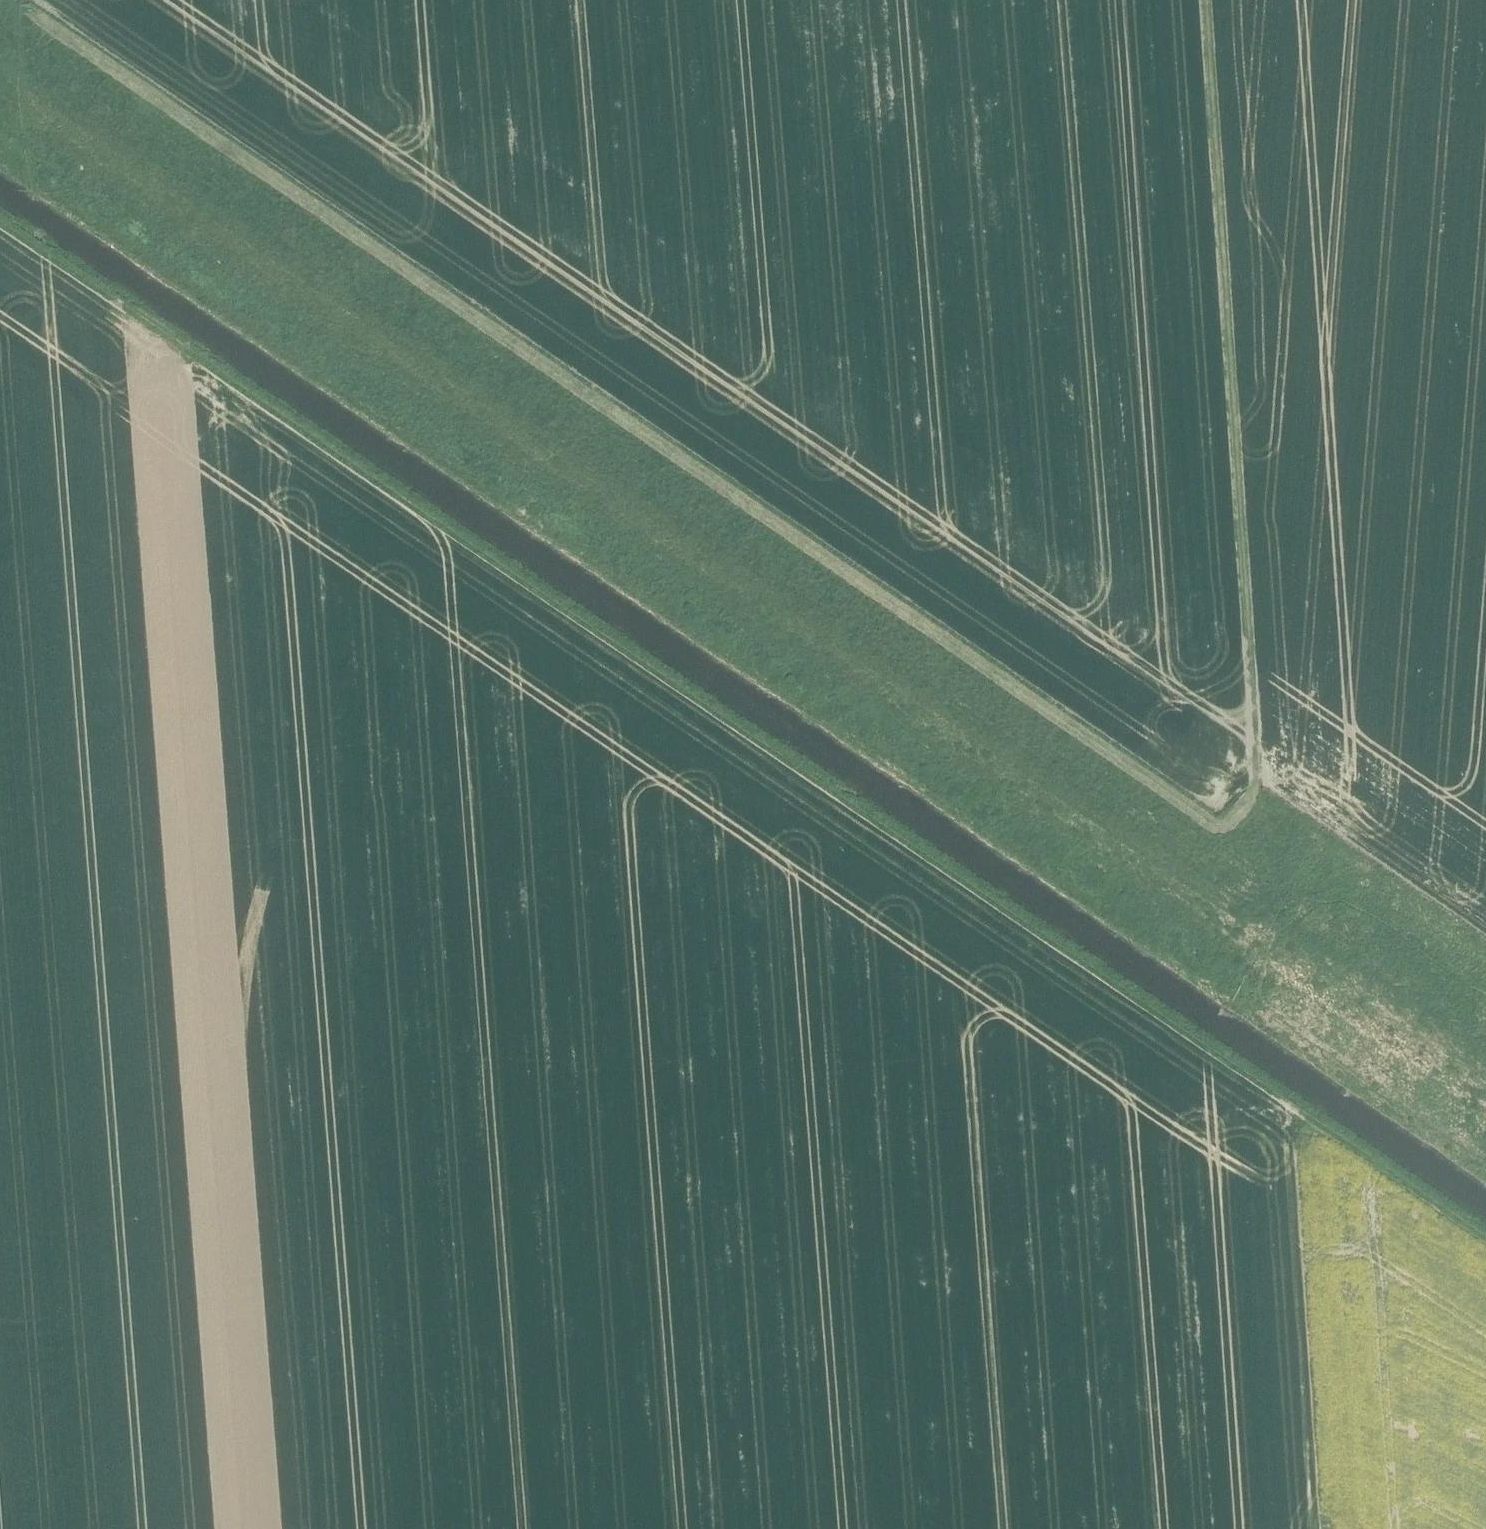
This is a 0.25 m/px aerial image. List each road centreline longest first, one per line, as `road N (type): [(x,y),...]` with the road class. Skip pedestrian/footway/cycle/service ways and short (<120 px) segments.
road 1 (track): [(1209,0),(1246,514),(1254,796)]

